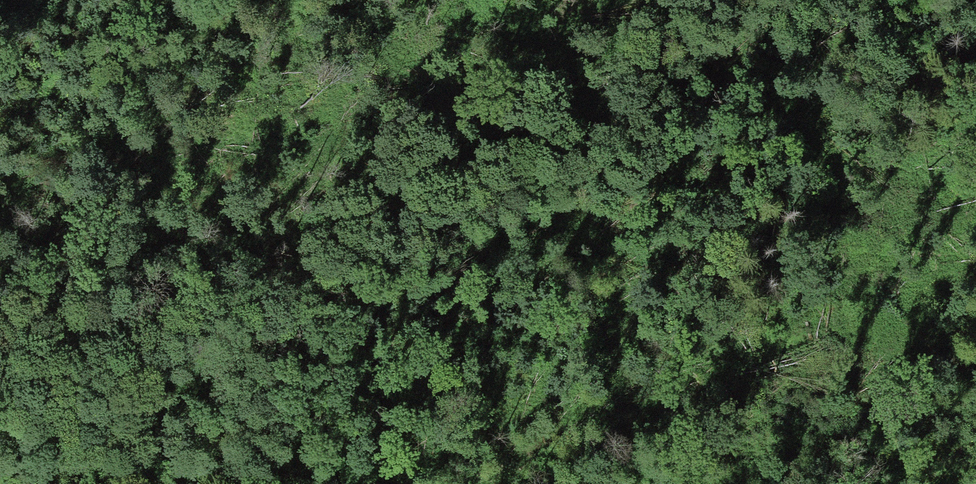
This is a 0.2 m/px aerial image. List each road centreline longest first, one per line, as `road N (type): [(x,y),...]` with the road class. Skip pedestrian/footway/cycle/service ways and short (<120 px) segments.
road 1 (track): [(973,0),(878,160),(690,428),(597,477),(565,483)]
road 2 (track): [(340,483),(0,451)]
road 3 (track): [(878,160),(537,177)]
road 4 (track): [(0,300),(185,291)]

